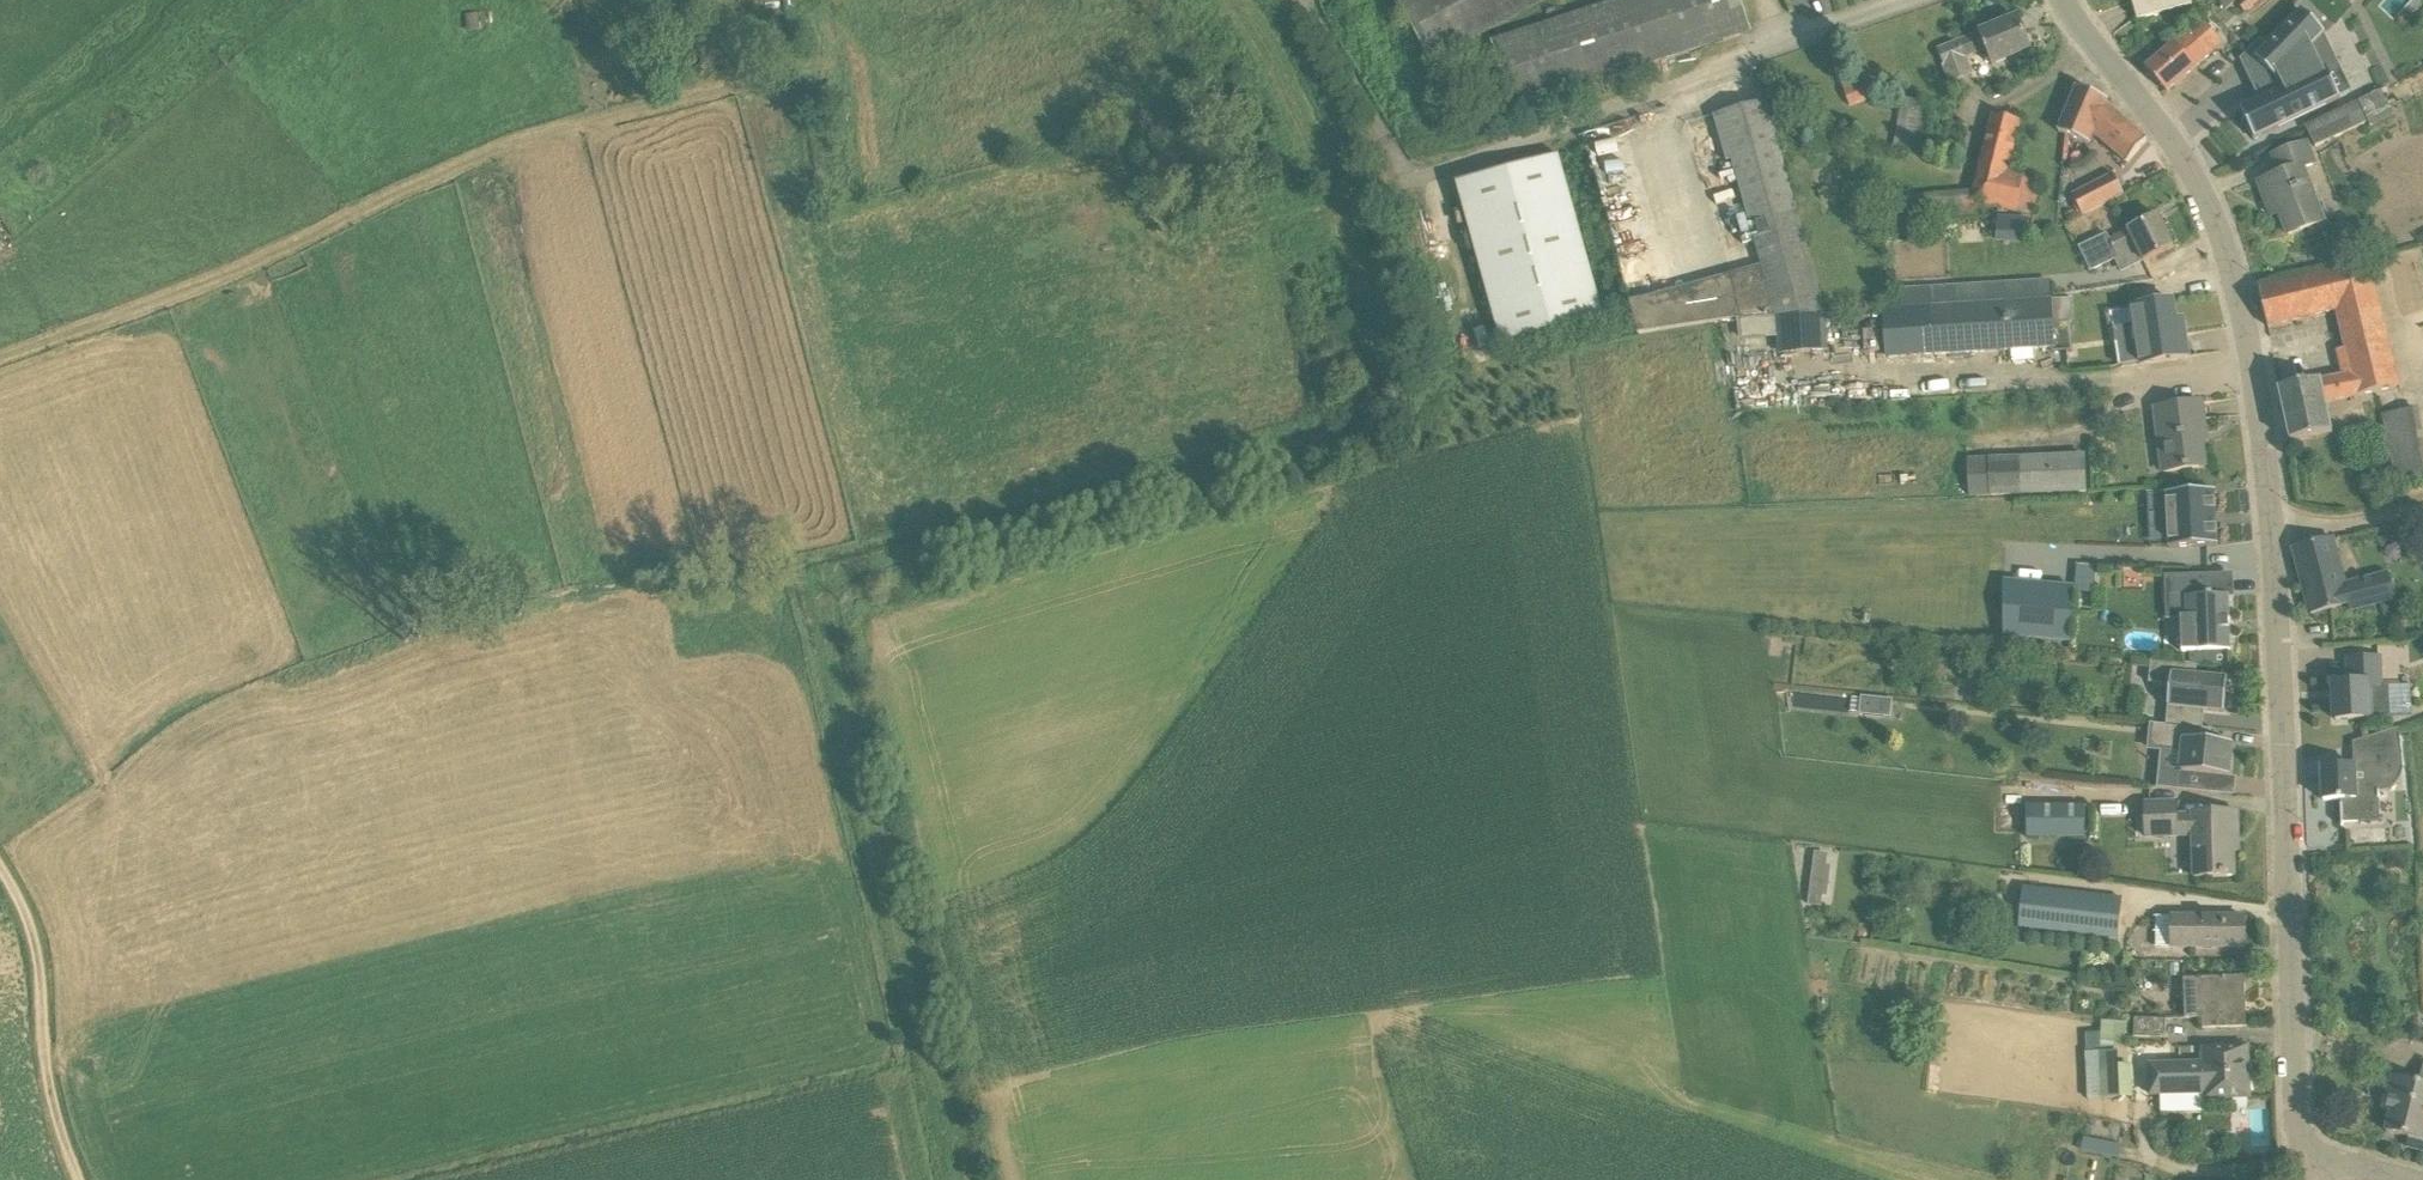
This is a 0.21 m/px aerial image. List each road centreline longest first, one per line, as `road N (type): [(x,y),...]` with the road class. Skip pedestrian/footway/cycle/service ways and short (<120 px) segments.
road 1 (residential): [(2303,1154),(2273,539),(2246,328),(2202,191),(2165,128),(2066,0)]
road 2 (track): [(0,357),(140,309),(463,163),(773,72)]
road 3 (track): [(82,1179),(58,1111),(31,917),(0,864)]
road 4 (track): [(2422,505),(2320,535),(2273,539)]

